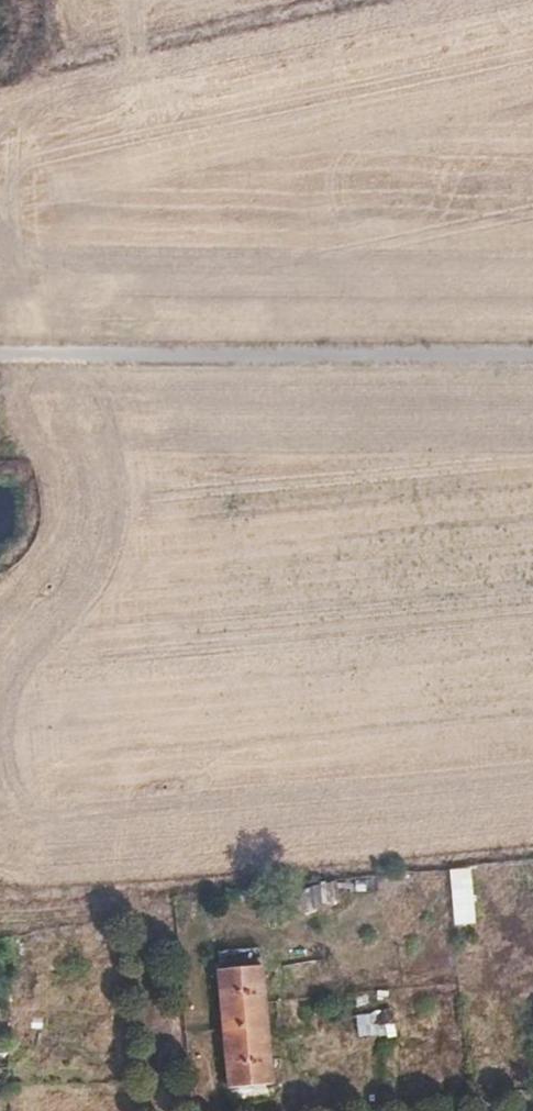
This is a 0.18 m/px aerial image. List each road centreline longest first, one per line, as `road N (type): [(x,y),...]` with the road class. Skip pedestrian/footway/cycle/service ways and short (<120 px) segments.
road 1 (track): [(0,352),(532,353)]
road 2 (track): [(161,1110),(144,930),(134,917),(113,910),(0,919)]

